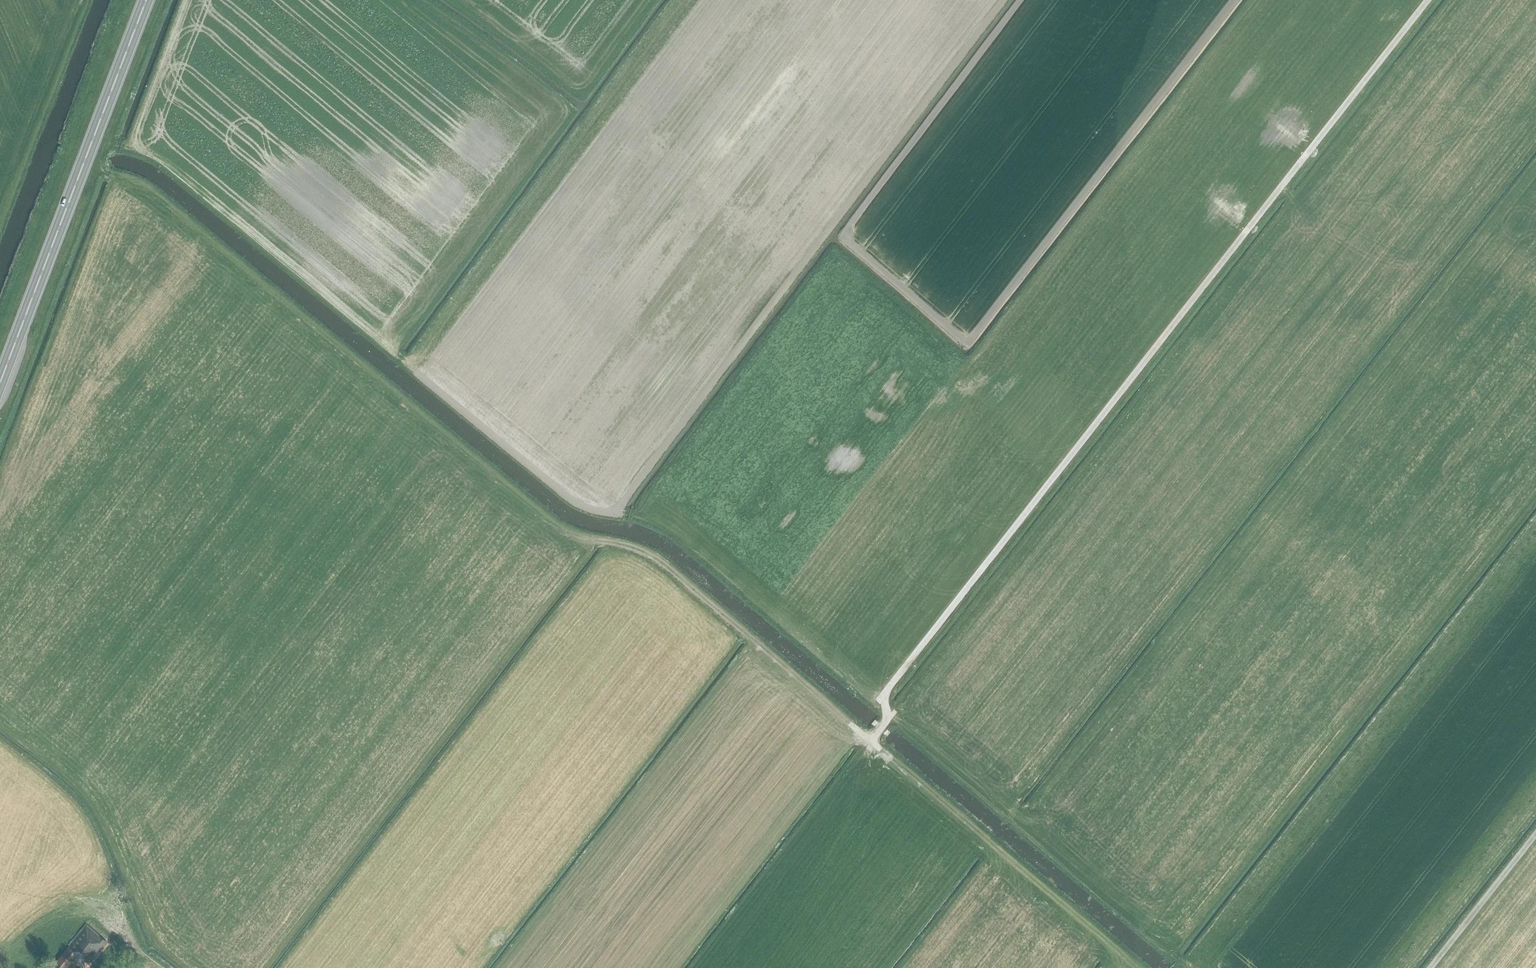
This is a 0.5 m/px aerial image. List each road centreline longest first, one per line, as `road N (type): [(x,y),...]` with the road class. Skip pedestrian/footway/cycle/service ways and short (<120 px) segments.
road 1 (trunk): [(0,386),(148,0)]

